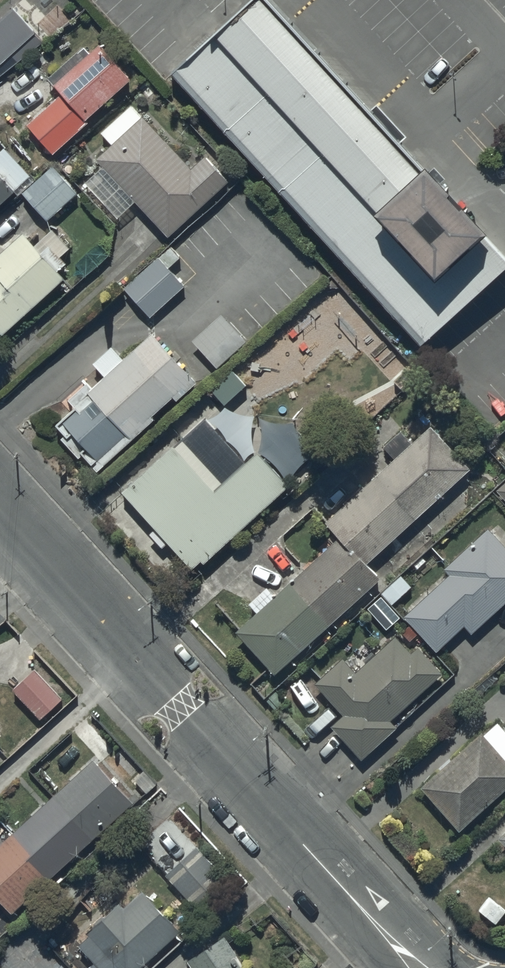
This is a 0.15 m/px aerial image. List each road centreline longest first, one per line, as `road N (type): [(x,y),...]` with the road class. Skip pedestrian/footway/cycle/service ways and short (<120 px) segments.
road 1 (residential): [(426,967),(0,509)]

